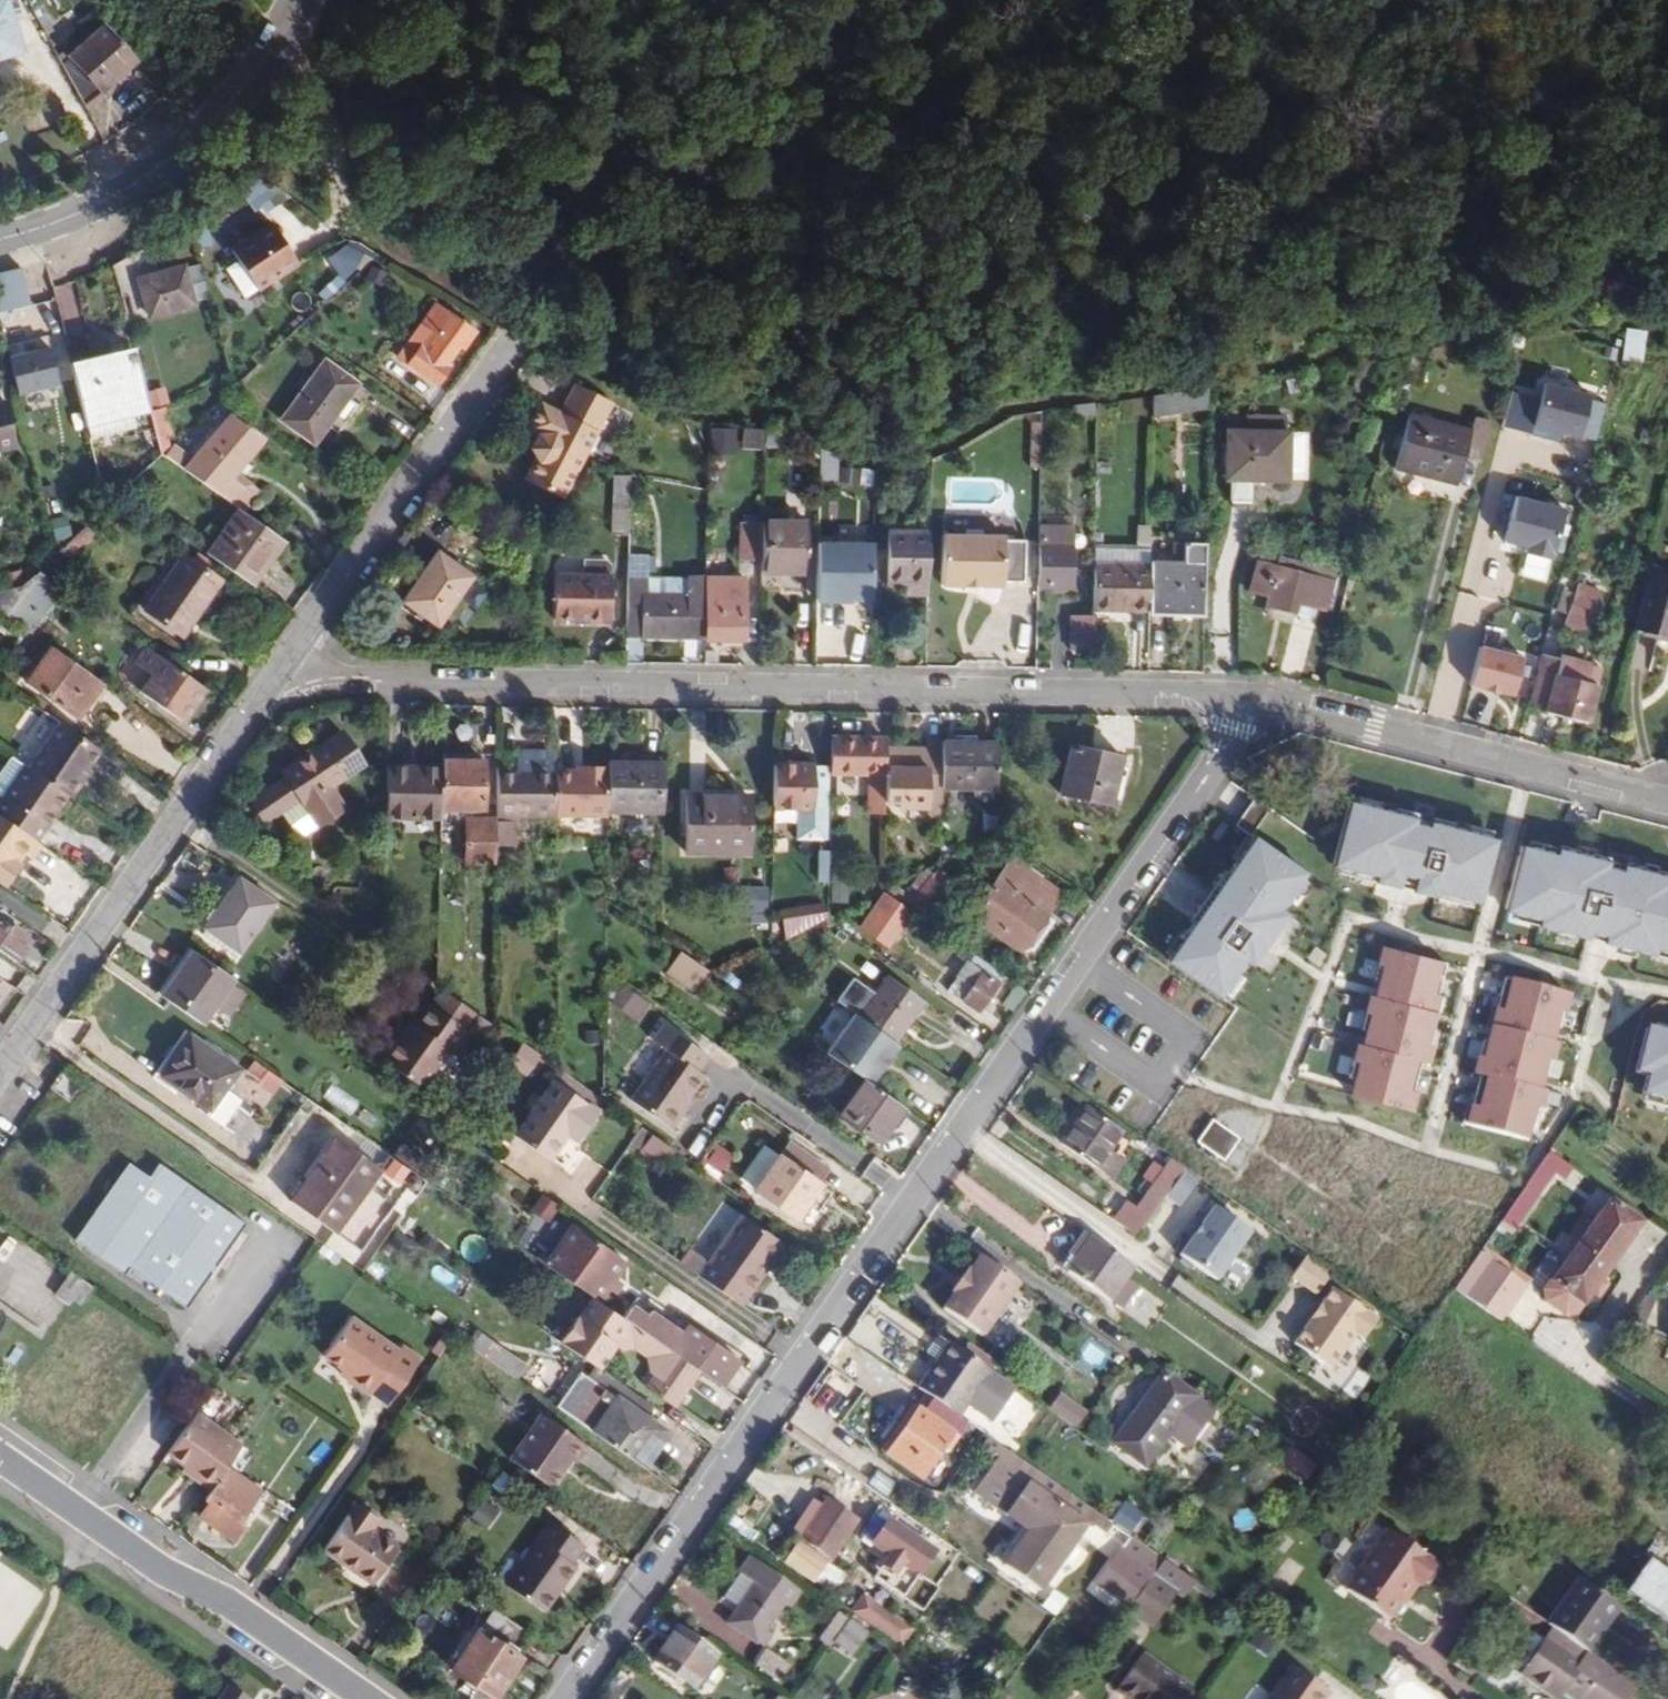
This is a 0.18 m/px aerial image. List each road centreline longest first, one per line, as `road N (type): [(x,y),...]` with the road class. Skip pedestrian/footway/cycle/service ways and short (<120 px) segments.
road 1 (residential): [(564,1698),(1249,704)]
road 2 (residential): [(1249,704),(288,679)]
road 3 (residential): [(0,1080),(288,679)]
road 4 (residential): [(0,1456),(159,1571),(233,1607),(368,1698)]
road 5 (residential): [(1249,704),(1667,811)]
road 6 (residential): [(288,679),(520,326)]
road 7 (secondary): [(0,239),(92,207),(192,139),(239,89),(291,0)]

